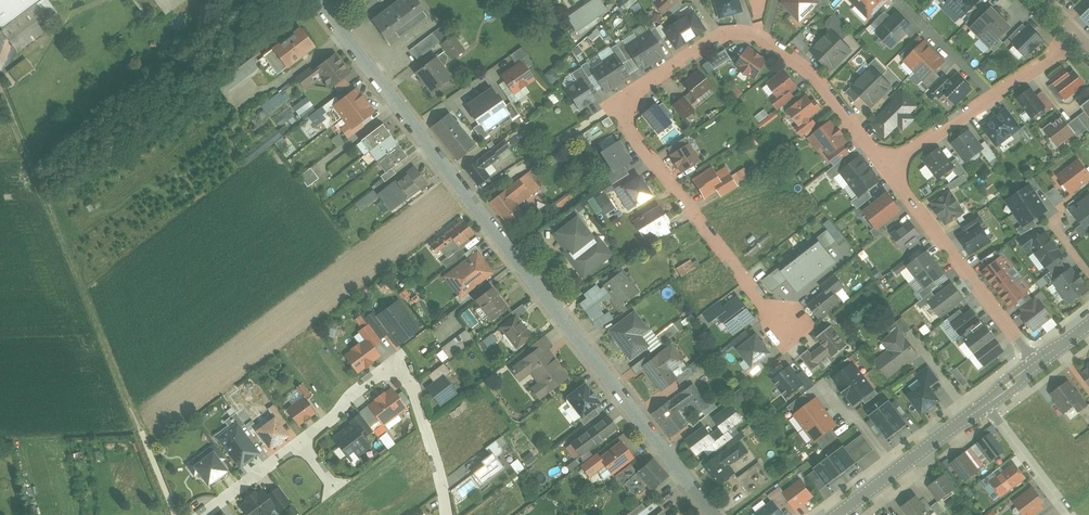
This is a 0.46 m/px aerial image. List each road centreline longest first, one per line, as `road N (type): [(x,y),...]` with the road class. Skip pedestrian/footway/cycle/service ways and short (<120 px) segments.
road 1 (residential): [(320,0),(712,514)]
road 2 (residential): [(886,169),(816,78),(750,32),(712,40),(614,108),(777,318)]
road 3 (residential): [(205,514),(388,371),(412,383),(446,514)]
road 4 (residential): [(1036,361),(886,169)]
road 5 (residential): [(1071,514),(986,402)]
road 6 (residential): [(900,1),(994,96)]
road 7 (residential): [(886,169),(994,96)]

